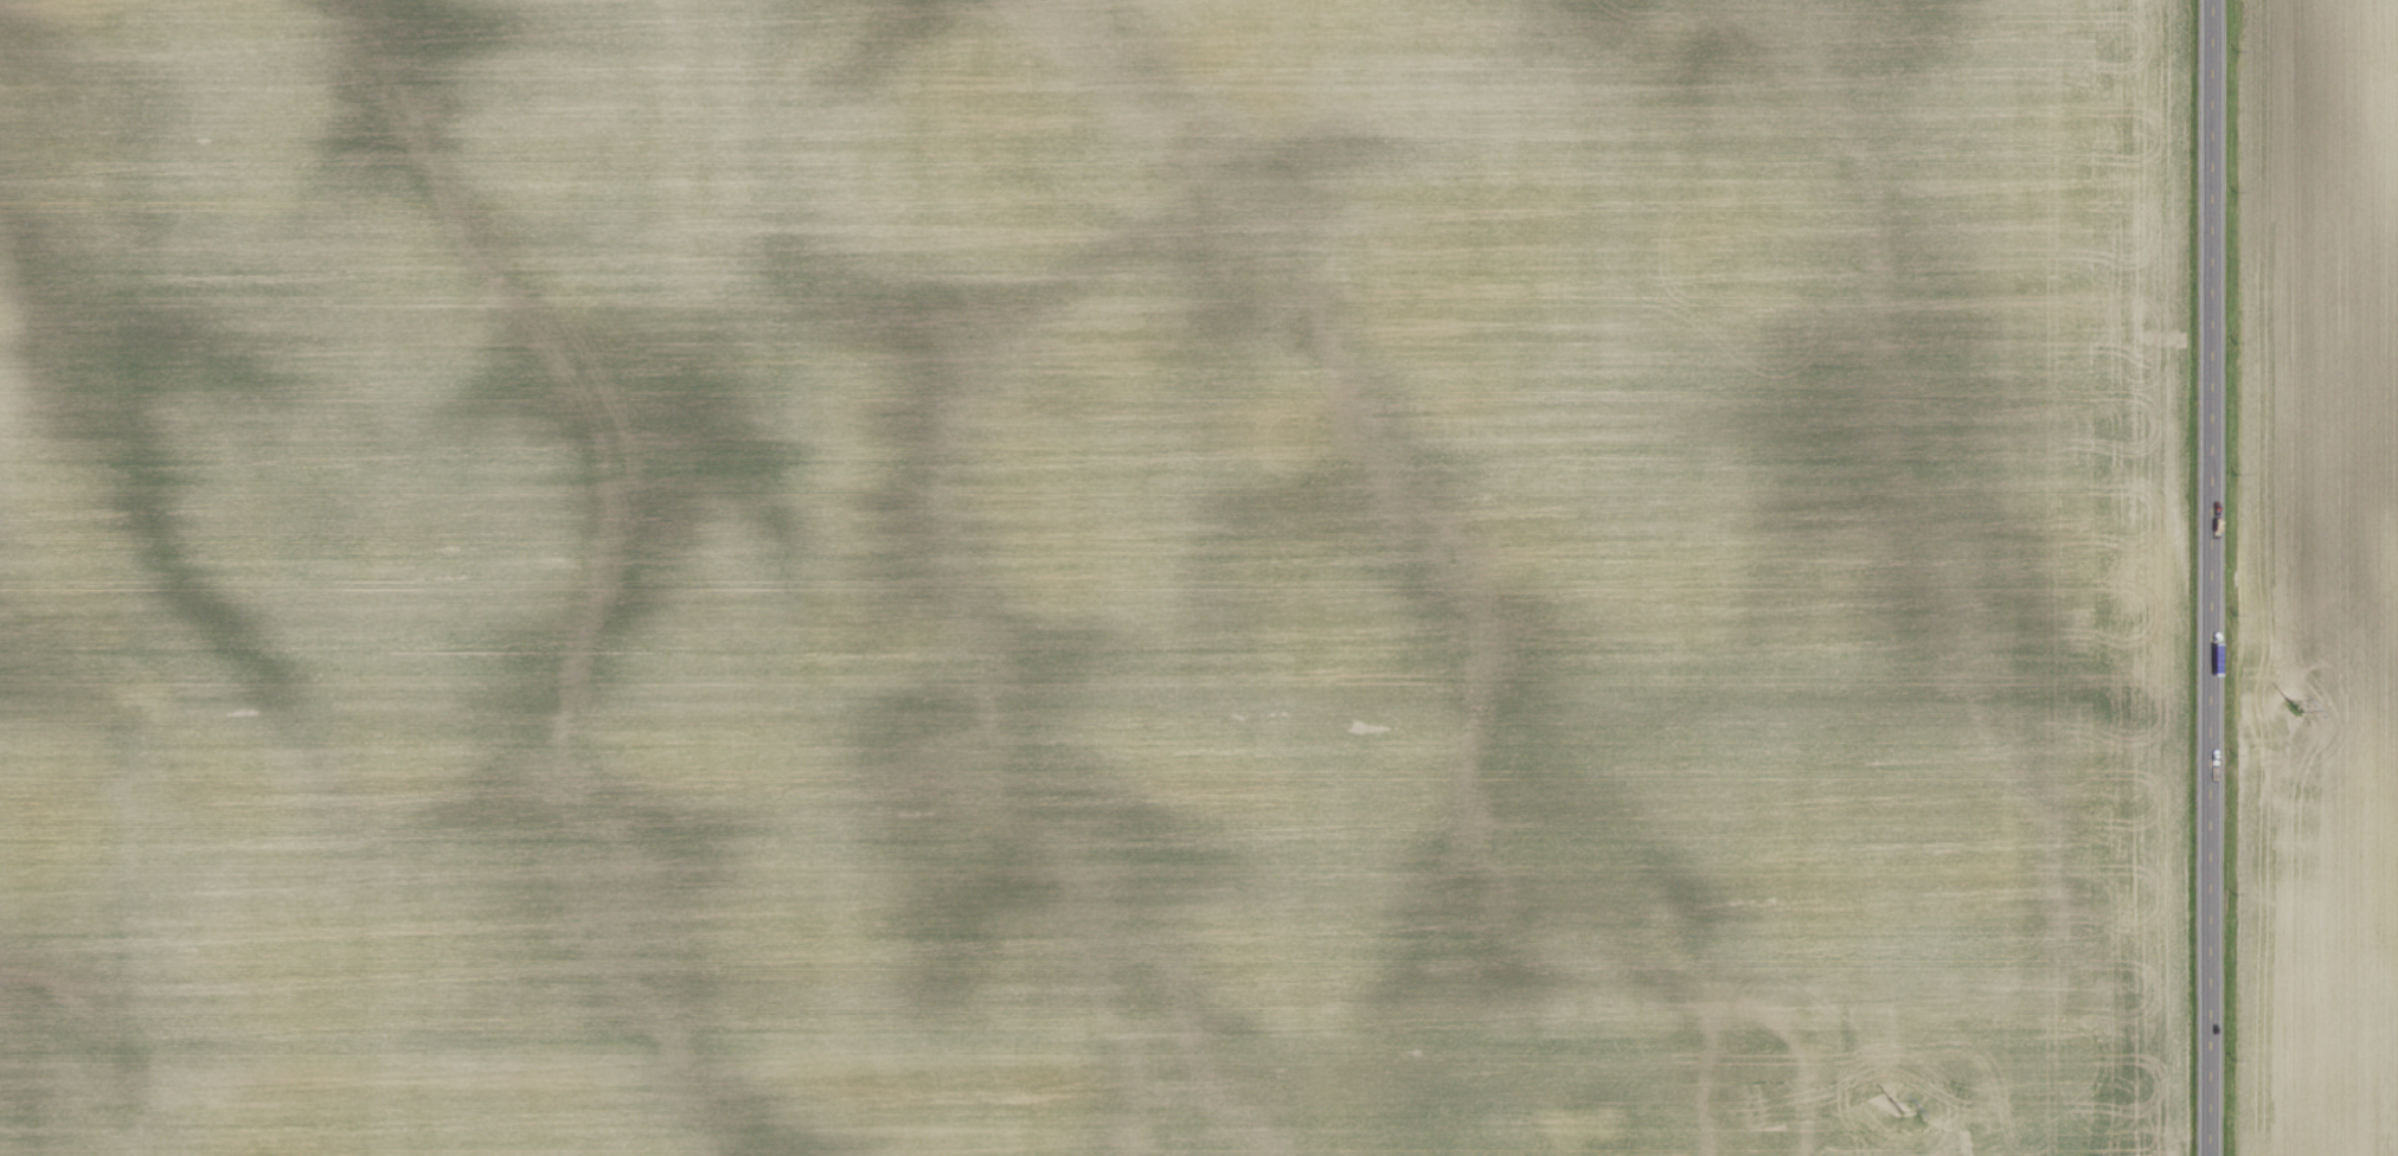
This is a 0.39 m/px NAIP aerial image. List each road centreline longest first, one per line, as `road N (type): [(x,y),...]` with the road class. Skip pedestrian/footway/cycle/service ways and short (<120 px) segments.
road 1 (primary): [(2211,1155),(2211,0)]

